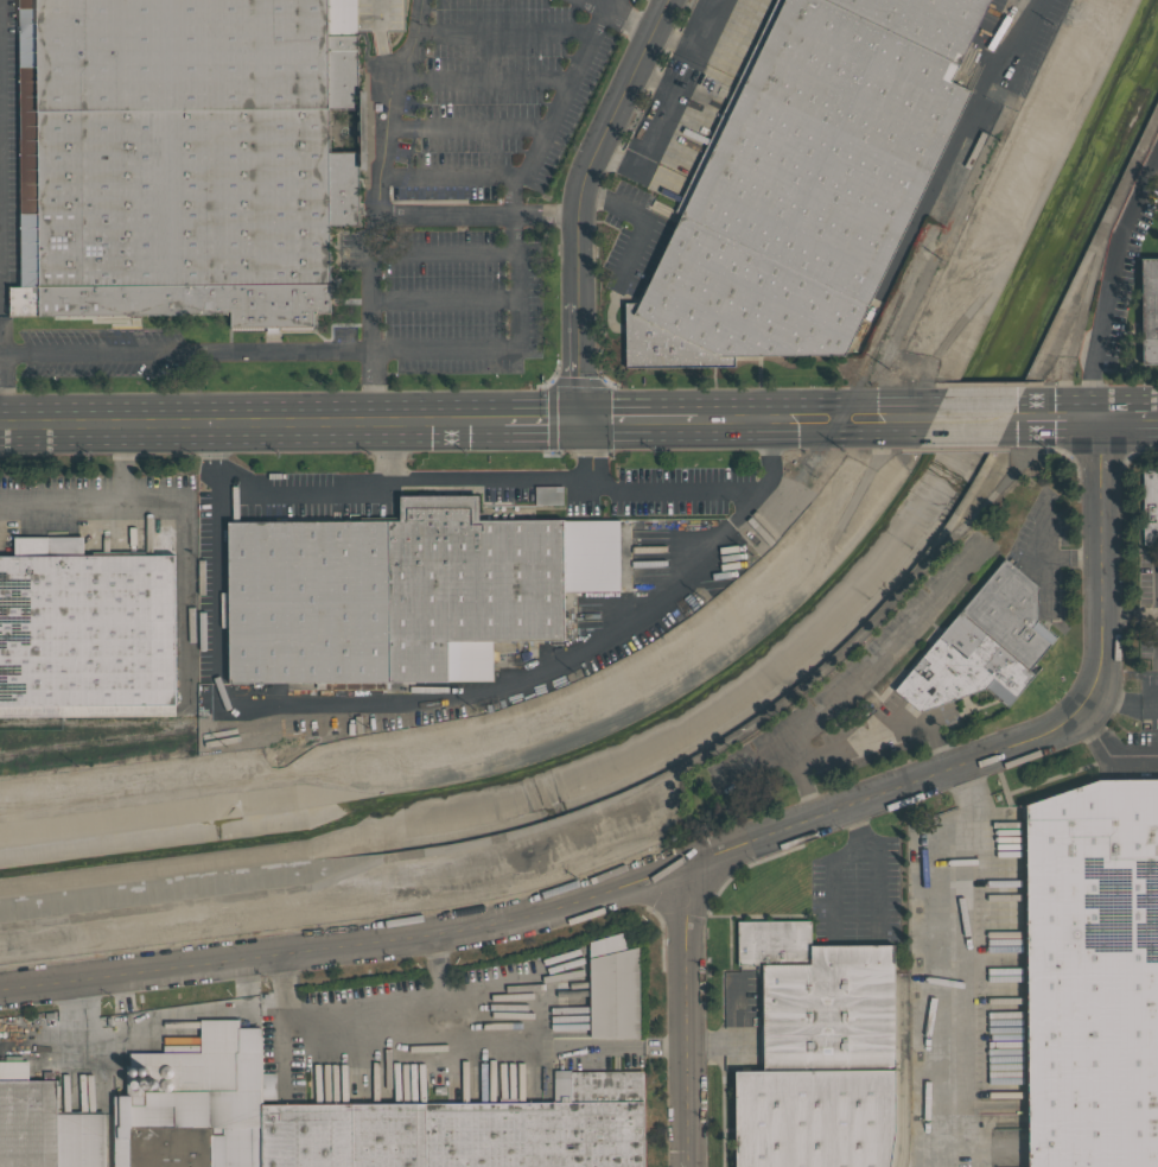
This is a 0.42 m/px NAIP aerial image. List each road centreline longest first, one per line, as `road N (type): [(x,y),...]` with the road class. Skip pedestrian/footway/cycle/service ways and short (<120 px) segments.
road 1 (tertiary): [(679,874),(1043,735),(1077,710),(1101,659),(1100,417)]
road 2 (tertiary): [(0,993),(434,934),(679,874)]
road 3 (secondary): [(0,424),(503,420)]
road 4 (residential): [(665,0),(573,196),(577,382),(586,420)]
road 5 (tertiary): [(679,874),(687,1166)]
road 6 (secondary): [(698,419),(936,418)]

